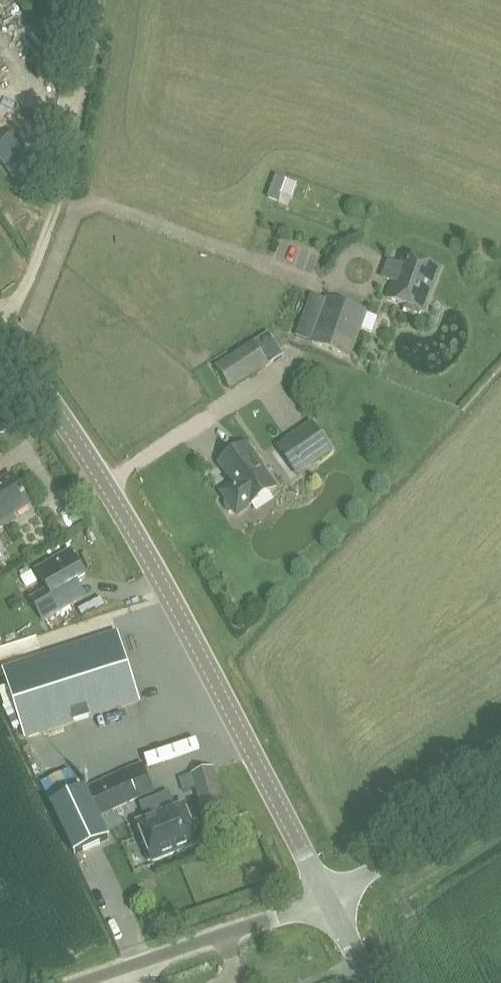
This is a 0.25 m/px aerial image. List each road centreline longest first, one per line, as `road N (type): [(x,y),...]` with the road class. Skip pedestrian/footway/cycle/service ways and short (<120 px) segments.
road 1 (tertiary): [(333,899),(128,516),(0,321)]
road 2 (unclassified): [(86,982),(333,899)]
road 3 (unclassified): [(500,792),(333,899)]

